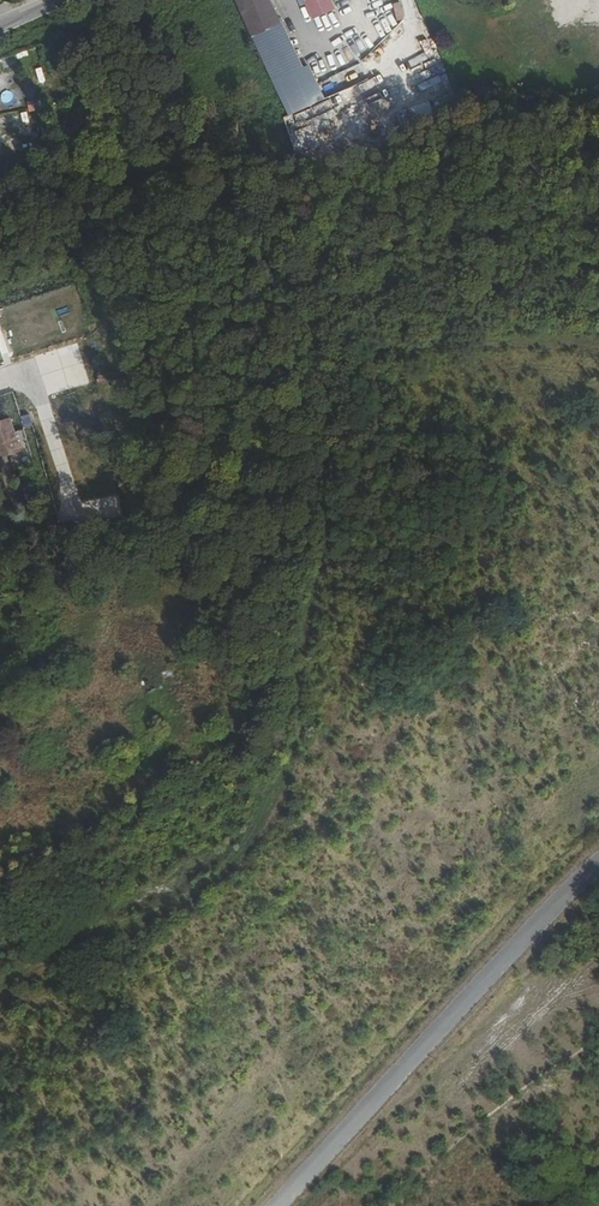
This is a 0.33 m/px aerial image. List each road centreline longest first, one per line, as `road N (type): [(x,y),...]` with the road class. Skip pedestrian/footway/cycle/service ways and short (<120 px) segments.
road 1 (track): [(598,352),(392,346),(373,360),(320,556),(290,756),(238,856),(175,911),(100,938),(0,991)]

